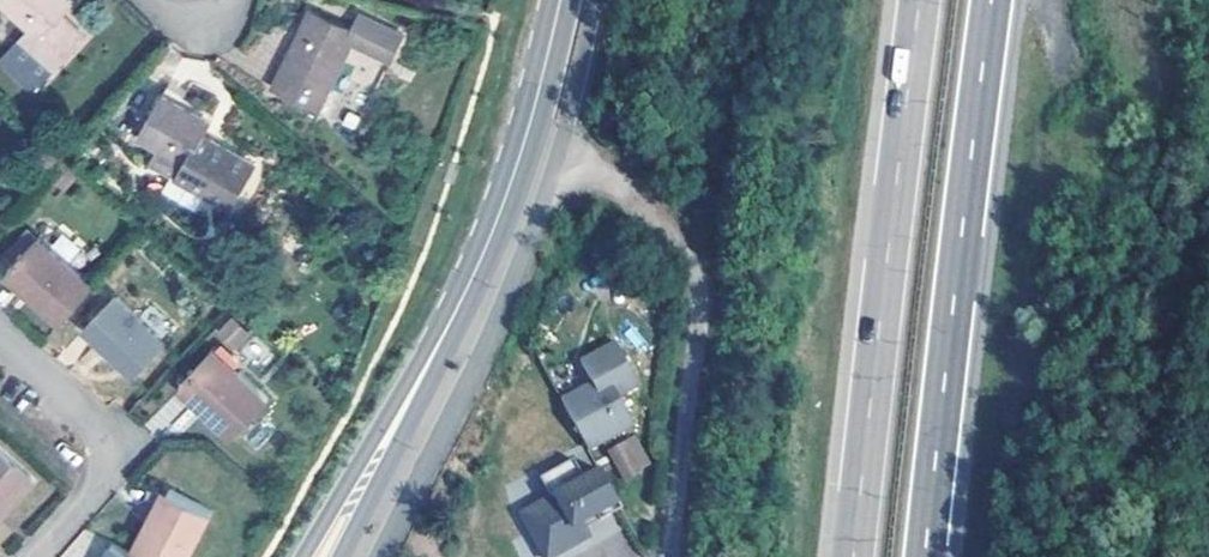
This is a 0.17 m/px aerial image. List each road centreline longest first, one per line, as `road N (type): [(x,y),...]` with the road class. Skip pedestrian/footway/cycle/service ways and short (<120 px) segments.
road 1 (motorway): [(922,0),(847,556)]
road 2 (motorway): [(926,556),(993,0)]
road 3 (secondary): [(563,0),(533,139),(457,306)]
road 4 (secondary): [(457,306),(301,556)]
road 5 (residential): [(37,556),(100,490),(106,447),(81,408),(0,333)]
road 6 (secondary): [(342,556),(406,435),(457,306)]

